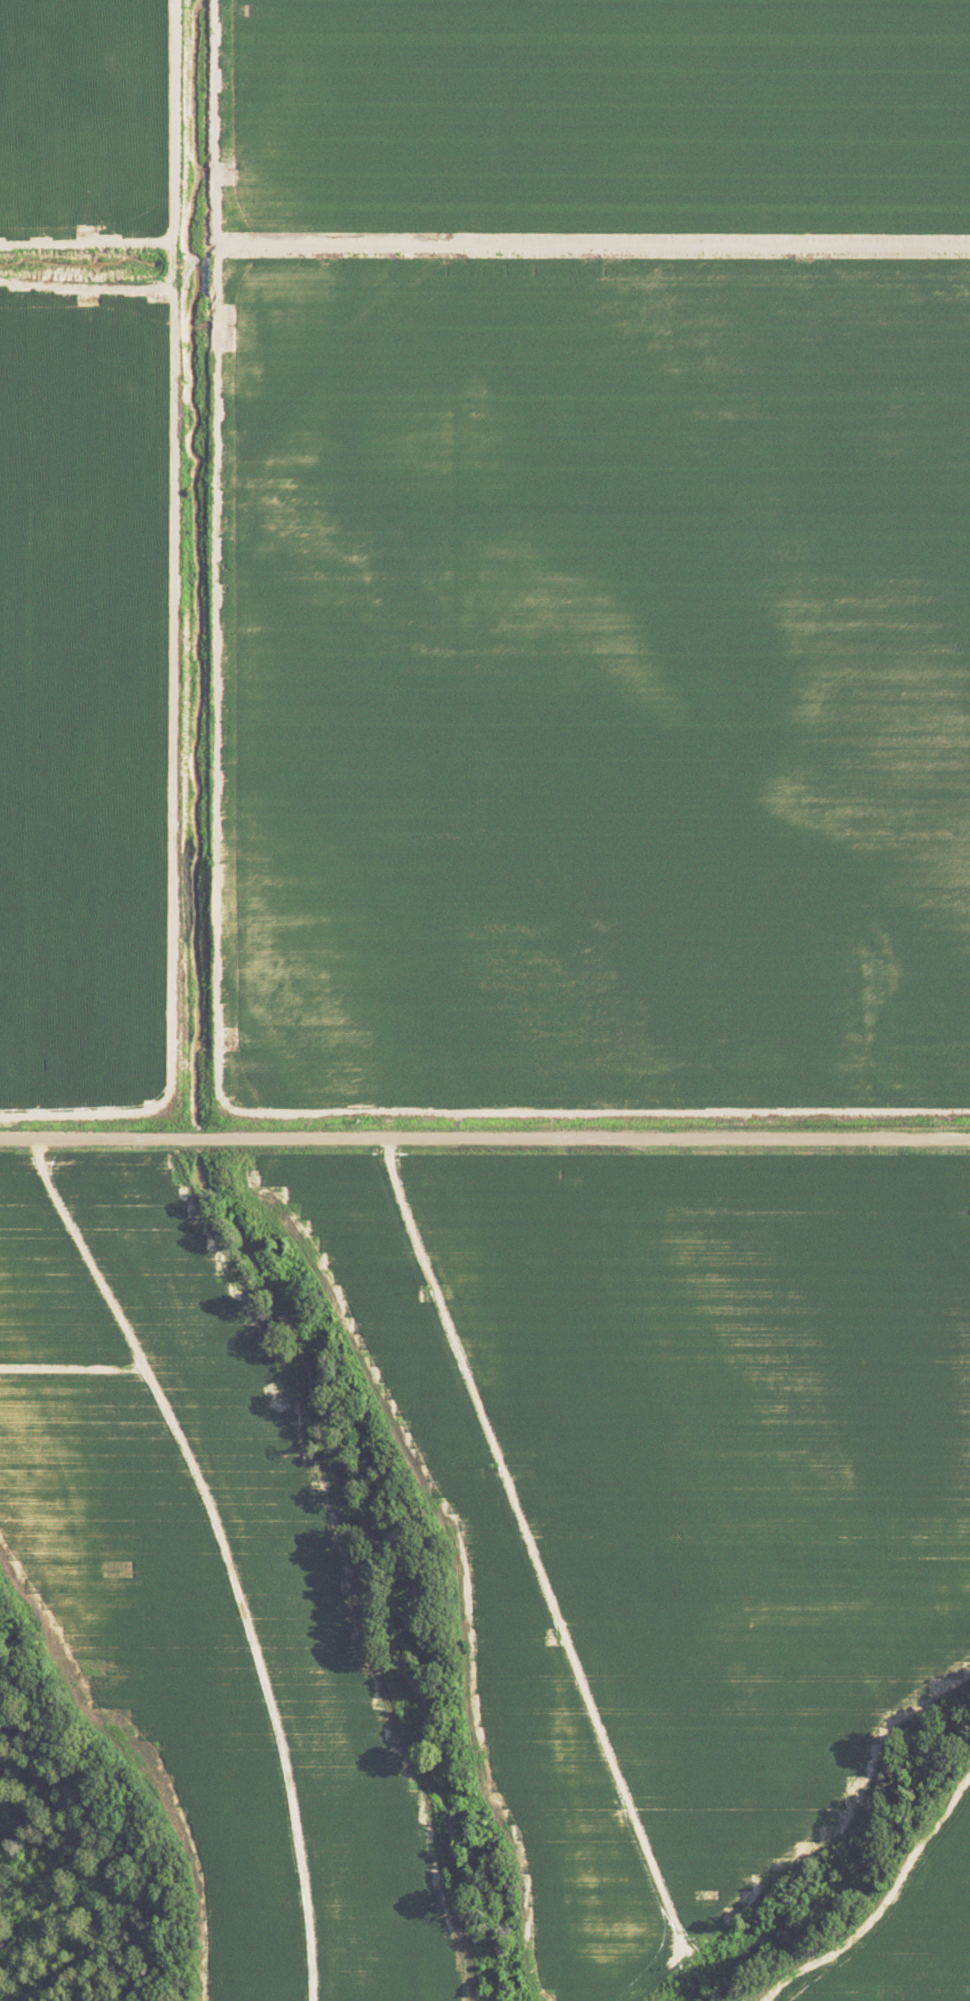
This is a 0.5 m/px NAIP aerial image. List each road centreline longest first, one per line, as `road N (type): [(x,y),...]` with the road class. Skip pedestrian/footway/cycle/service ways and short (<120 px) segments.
road 1 (residential): [(0,1140),(969,1140)]

